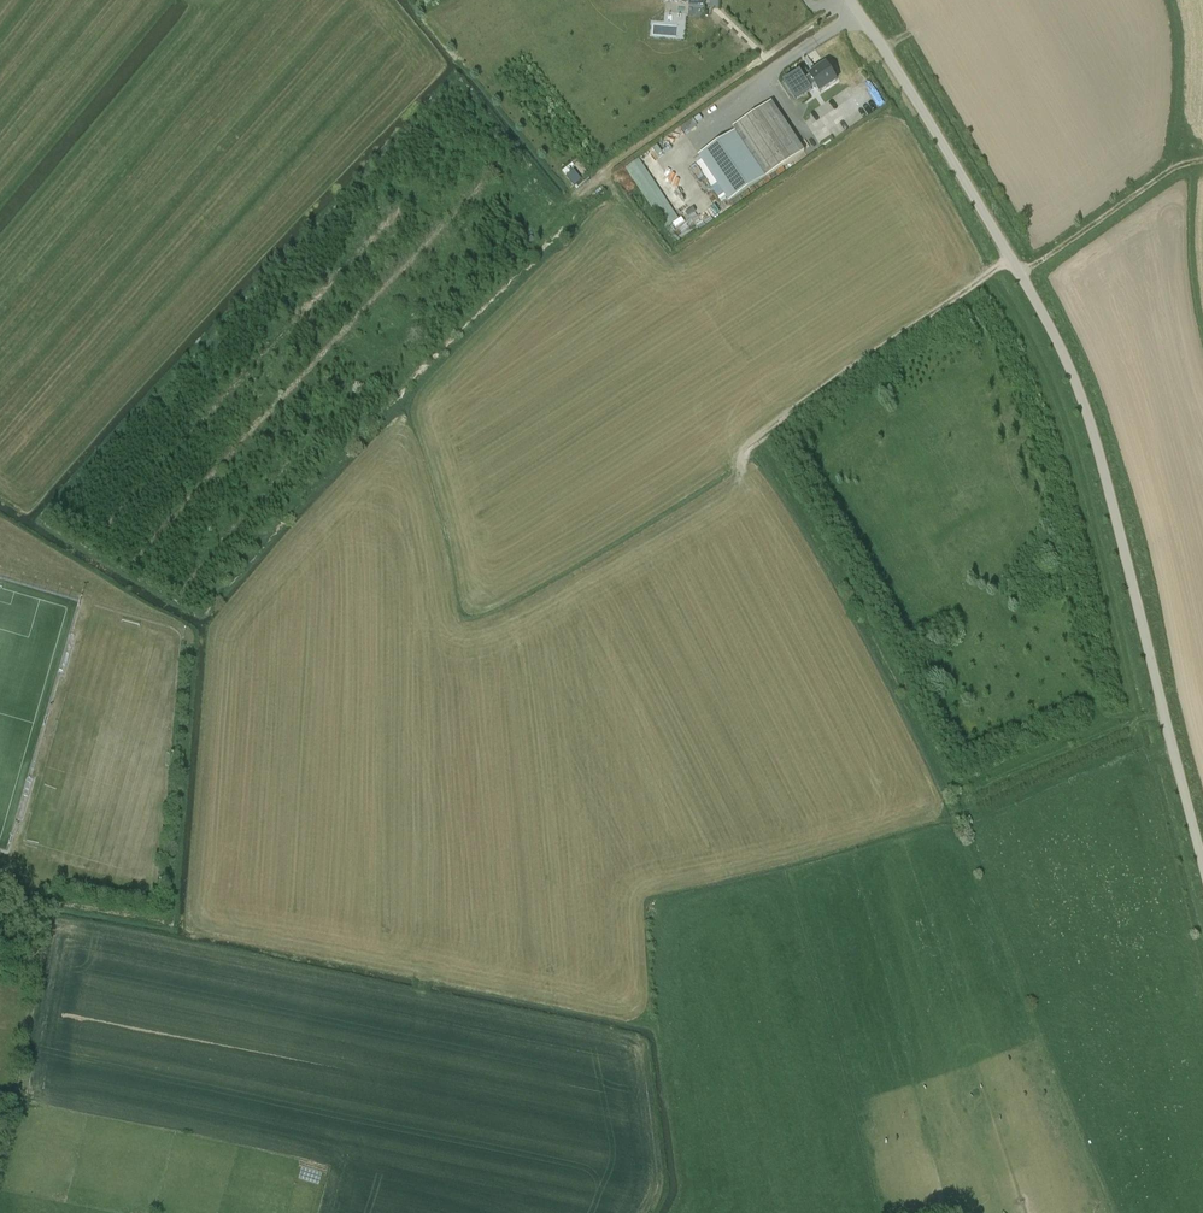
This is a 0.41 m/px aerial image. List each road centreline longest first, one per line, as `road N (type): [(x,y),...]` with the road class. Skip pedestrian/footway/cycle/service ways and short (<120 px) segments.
road 1 (unclassified): [(1202,863),(1079,393),(1017,268),(850,0)]

